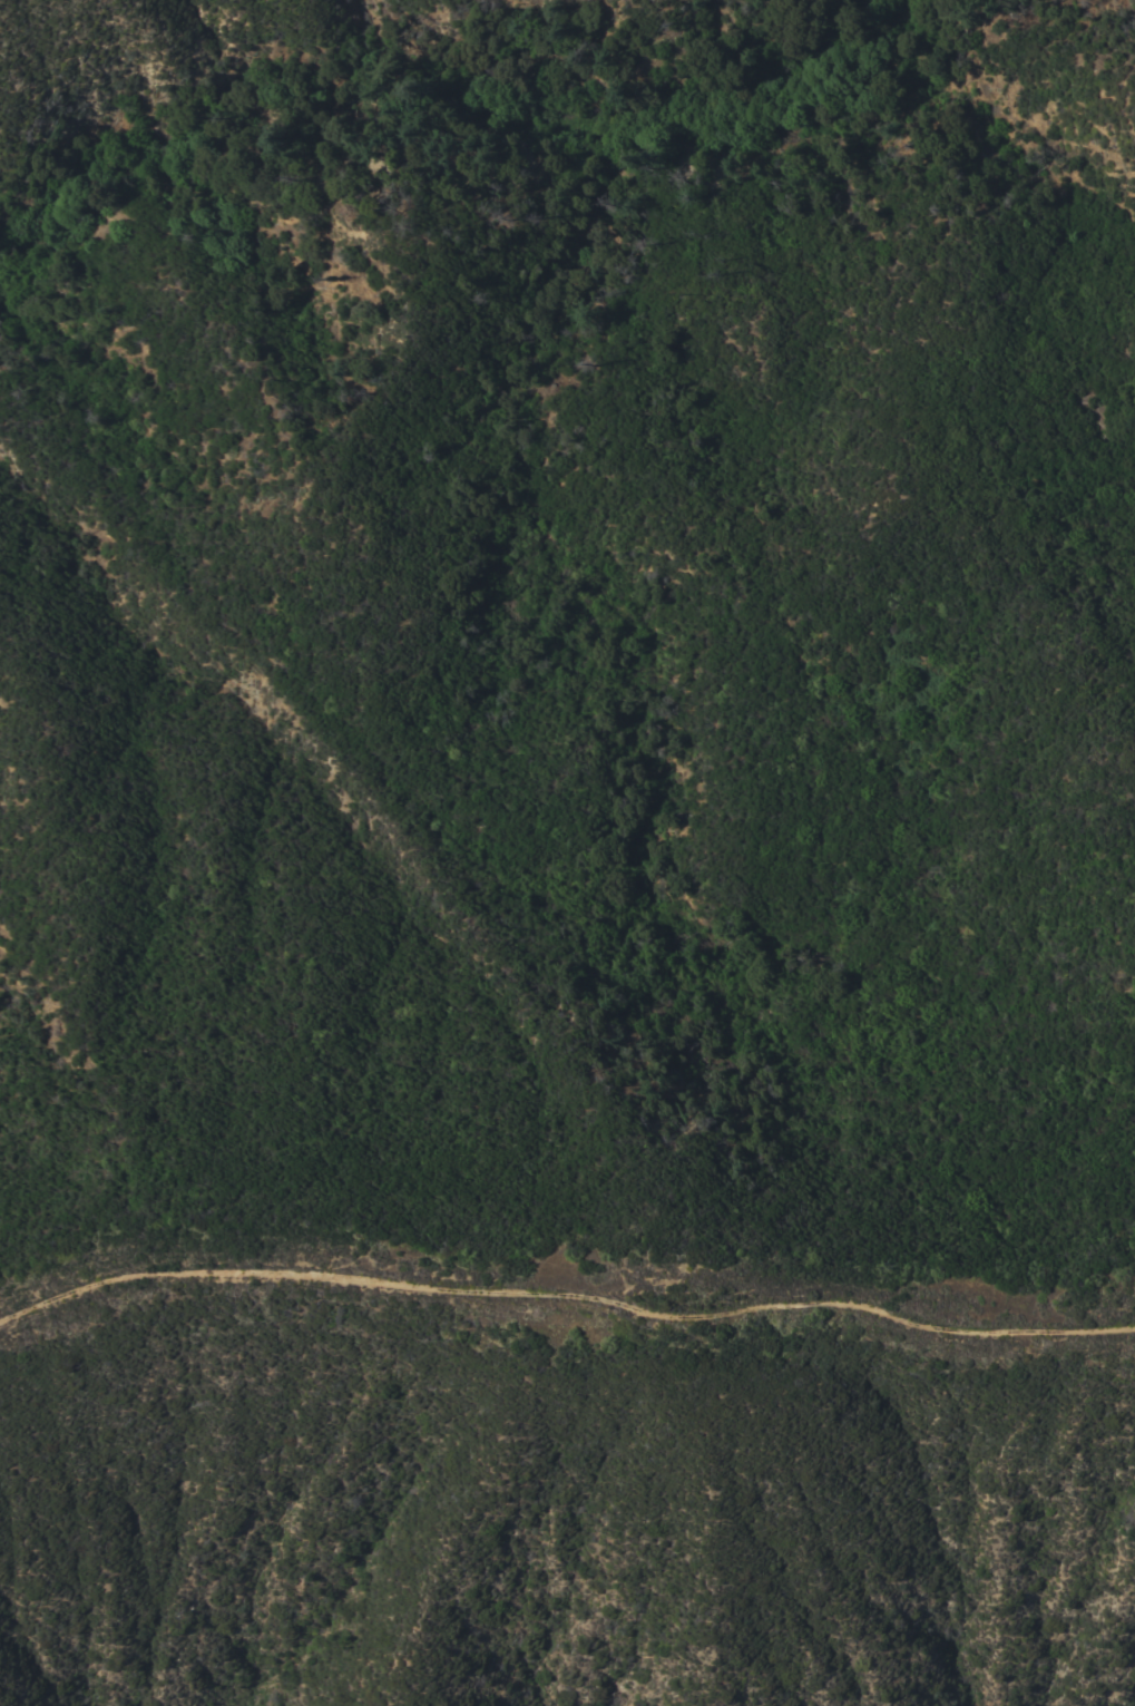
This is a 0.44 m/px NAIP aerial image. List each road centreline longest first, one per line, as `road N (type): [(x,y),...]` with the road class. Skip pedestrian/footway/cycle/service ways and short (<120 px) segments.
road 1 (track): [(0,1332),(51,1307),(145,1281),(585,1304),(653,1324),(851,1310),(913,1330),(1007,1342),(1134,1337)]

